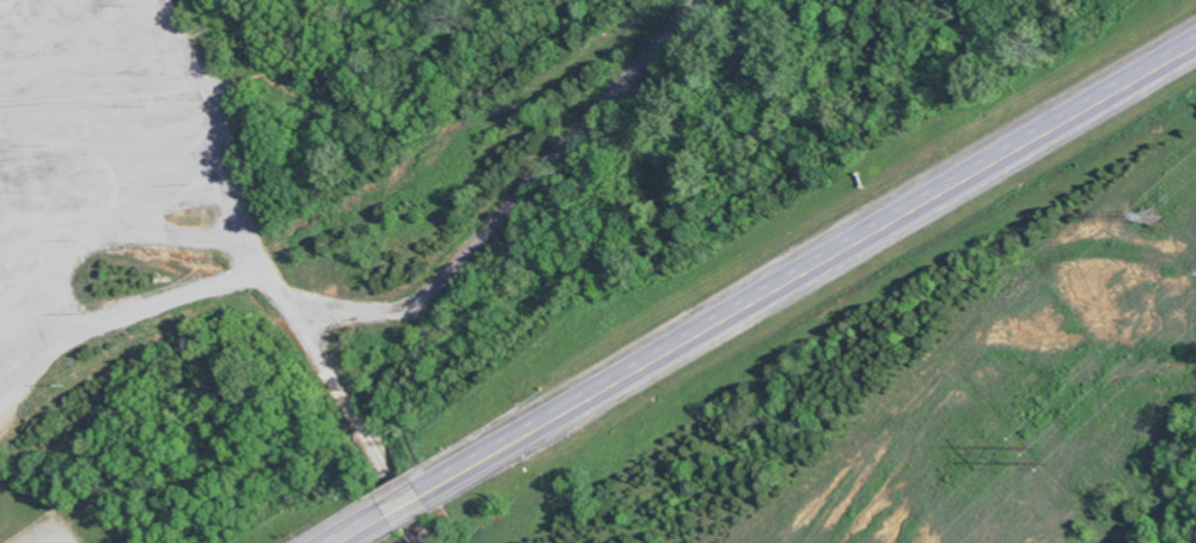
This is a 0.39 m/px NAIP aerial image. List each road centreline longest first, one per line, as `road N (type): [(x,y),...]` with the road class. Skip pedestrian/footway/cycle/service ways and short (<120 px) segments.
road 1 (trunk): [(421,493),(1195,39)]
road 2 (track): [(297,317),(413,300),(698,0)]

